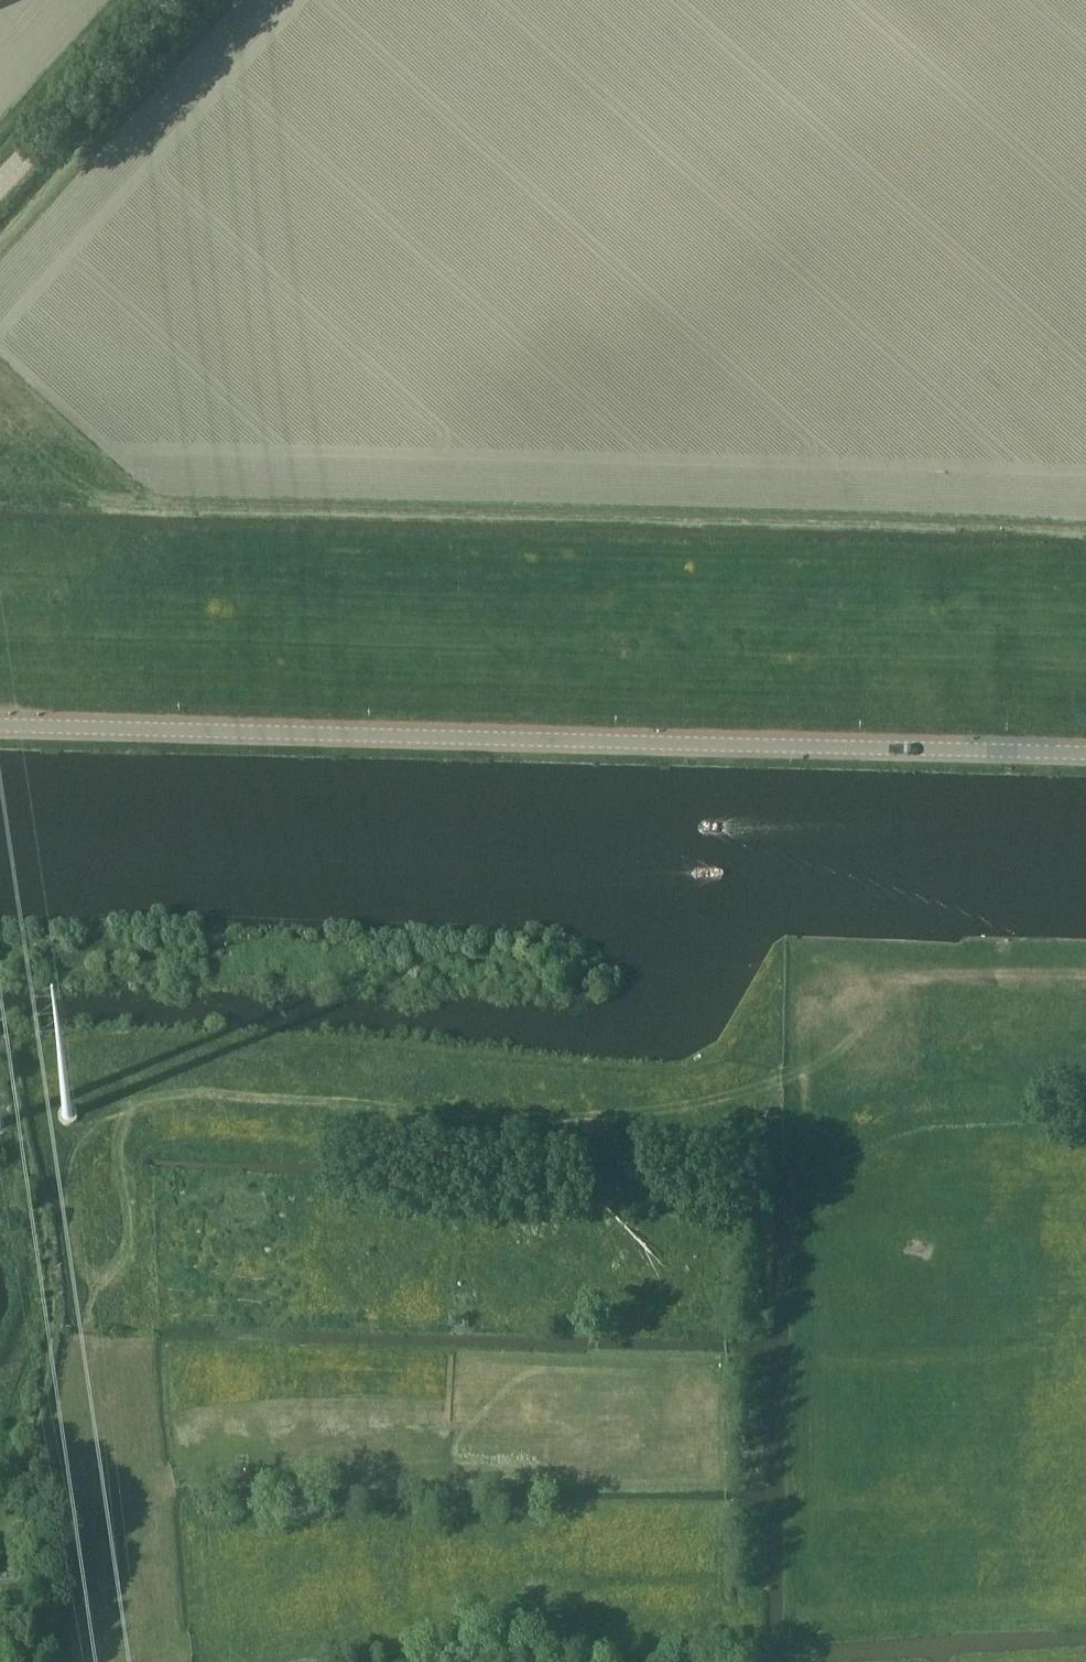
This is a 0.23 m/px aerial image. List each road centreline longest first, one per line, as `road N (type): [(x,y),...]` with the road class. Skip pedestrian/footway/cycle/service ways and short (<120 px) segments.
road 1 (tertiary): [(1085,755),(0,724)]
road 2 (tertiary): [(0,186),(166,0)]

